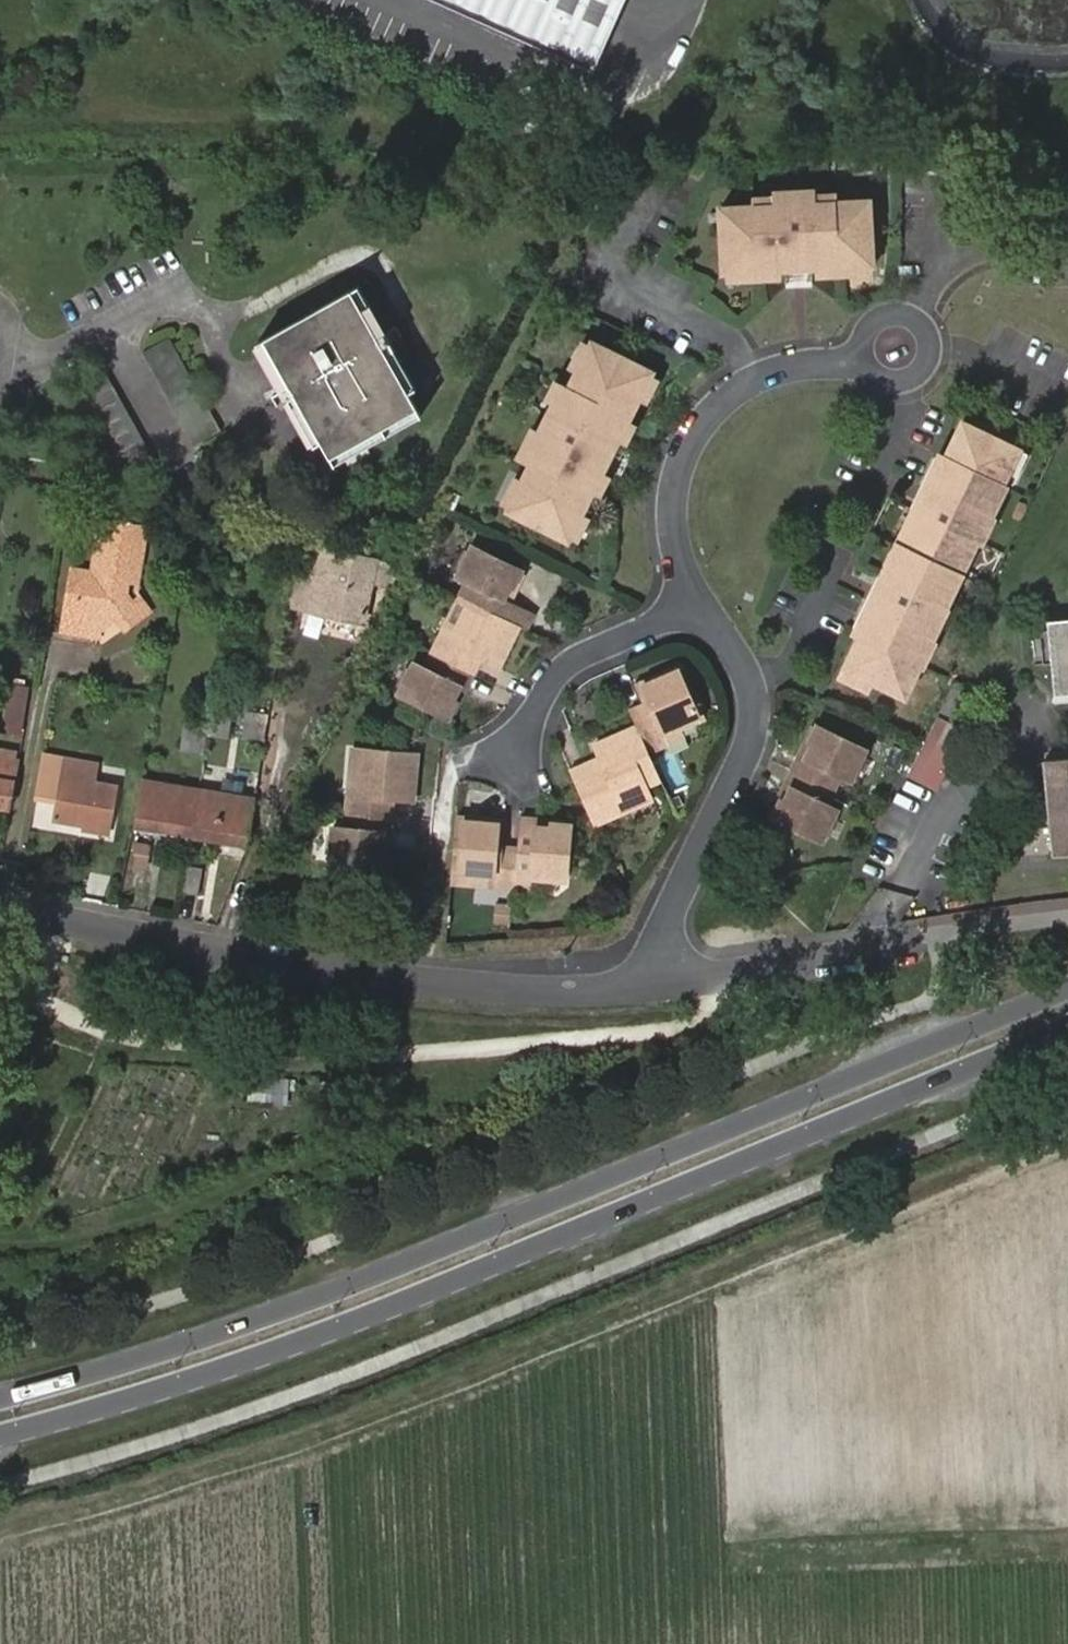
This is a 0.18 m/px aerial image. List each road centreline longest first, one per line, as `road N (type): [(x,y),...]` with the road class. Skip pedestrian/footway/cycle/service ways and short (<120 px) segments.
road 1 (secondary): [(1067,988),(561,1198),(152,1355),(0,1400)]
road 2 (secondary): [(0,1436),(271,1352),(1067,1027)]
road 3 (track): [(0,1541),(291,1452),(791,1248),(1067,1149)]
road 4 (residential): [(0,912),(180,948),(476,990),(649,990)]
road 5 (residential): [(649,990),(650,962),(750,749),(752,714),(732,654),(699,604)]
road 6 (residential): [(699,604),(674,547),(677,484),(691,439),(719,402),(795,368),(895,350)]
road 7 (residential): [(649,990),(941,934)]
road 8 (residential): [(699,604),(564,673),(517,741),(513,777)]

